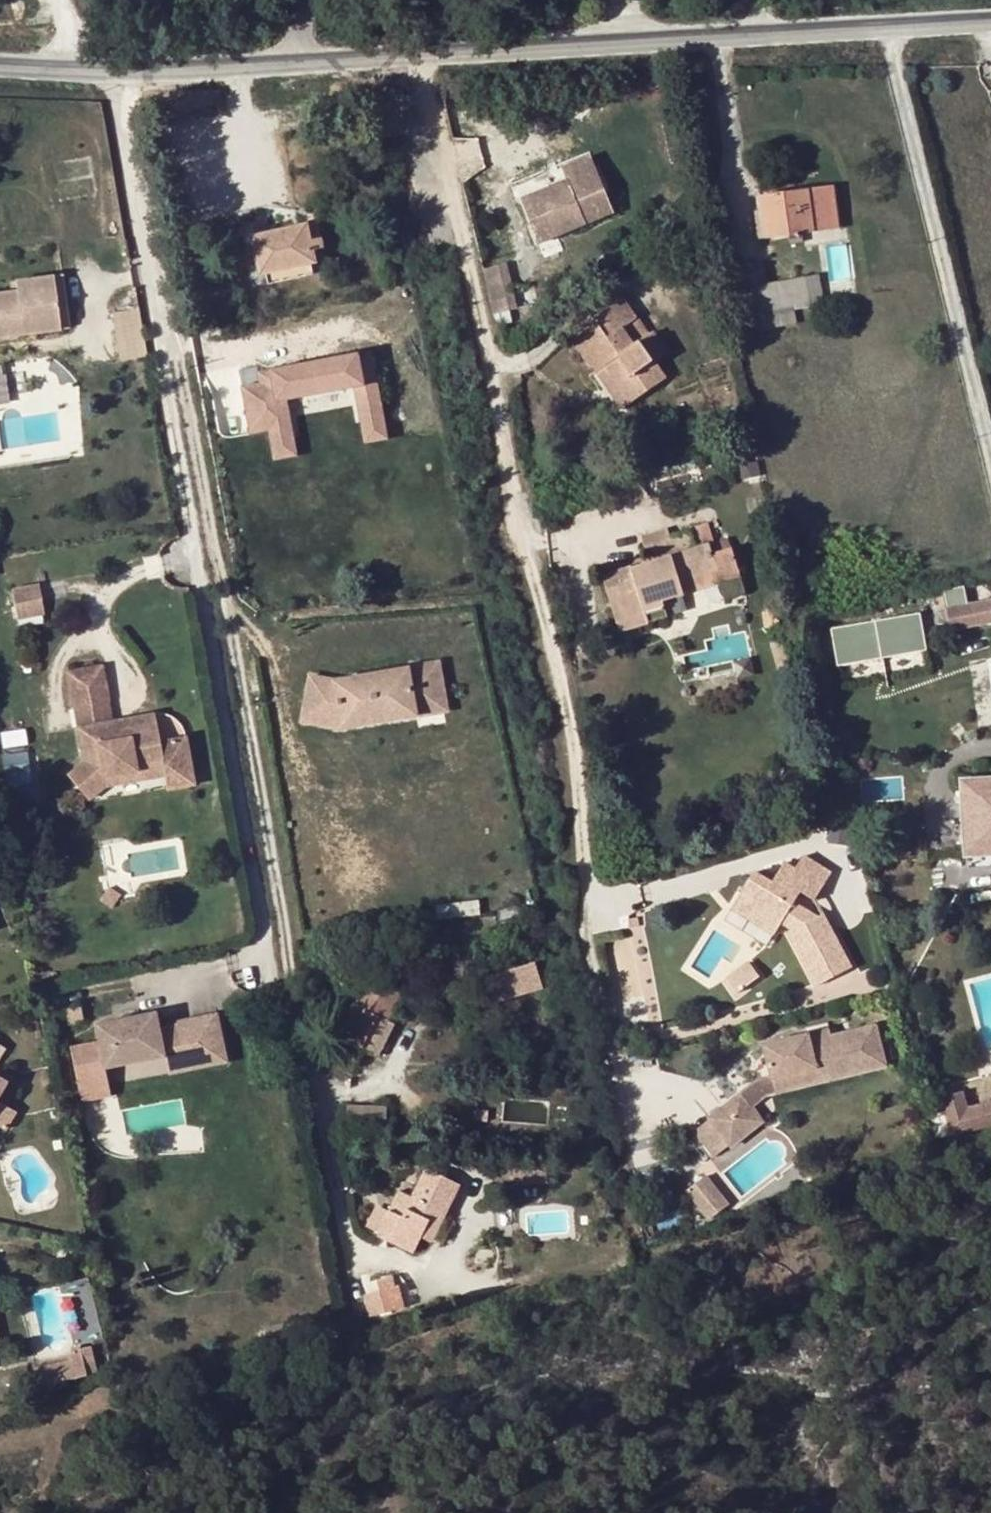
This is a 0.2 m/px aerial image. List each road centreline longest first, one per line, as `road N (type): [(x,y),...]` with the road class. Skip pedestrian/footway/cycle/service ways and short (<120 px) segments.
road 1 (residential): [(419,58),(592,893)]
road 2 (tertiary): [(419,58),(889,30)]
road 3 (residential): [(889,30),(990,473)]
road 4 (tertiary): [(89,73),(419,58)]

